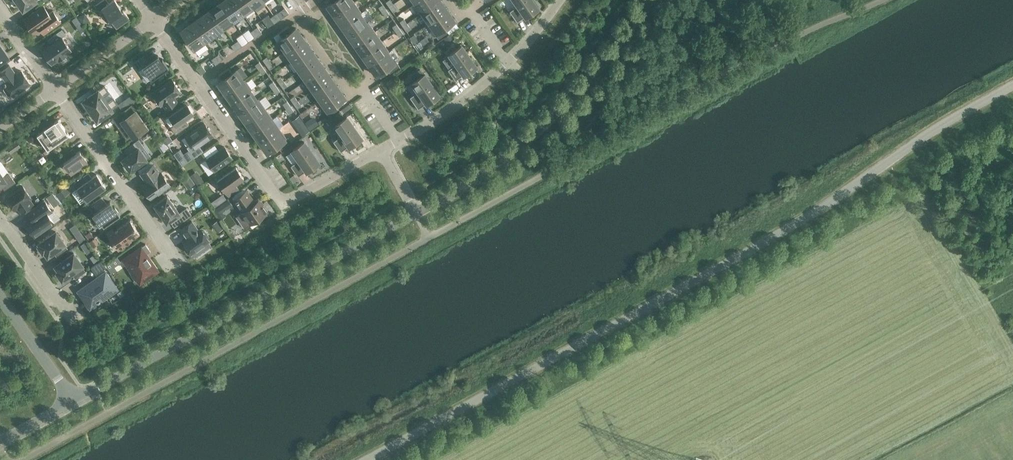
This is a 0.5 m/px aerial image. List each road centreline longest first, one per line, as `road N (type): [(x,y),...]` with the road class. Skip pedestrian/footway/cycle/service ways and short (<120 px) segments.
road 1 (tertiary): [(372,459),(808,221),(1012,88)]
road 2 (residential): [(72,402),(416,214)]
road 3 (residential): [(416,214),(505,158),(586,84),(648,0)]
road 4 (residential): [(381,153),(284,202),(196,86)]
road 5 (residential): [(54,90),(168,251),(168,262)]
road 6 (residential): [(361,87),(351,94),(302,26),(323,11),(372,79)]
road 7 (residential): [(196,86),(319,0)]
road 8 (residential): [(509,63),(401,142)]
road 9 (tertiary): [(0,297),(72,402)]
road 10 (residential): [(153,22),(54,90)]

